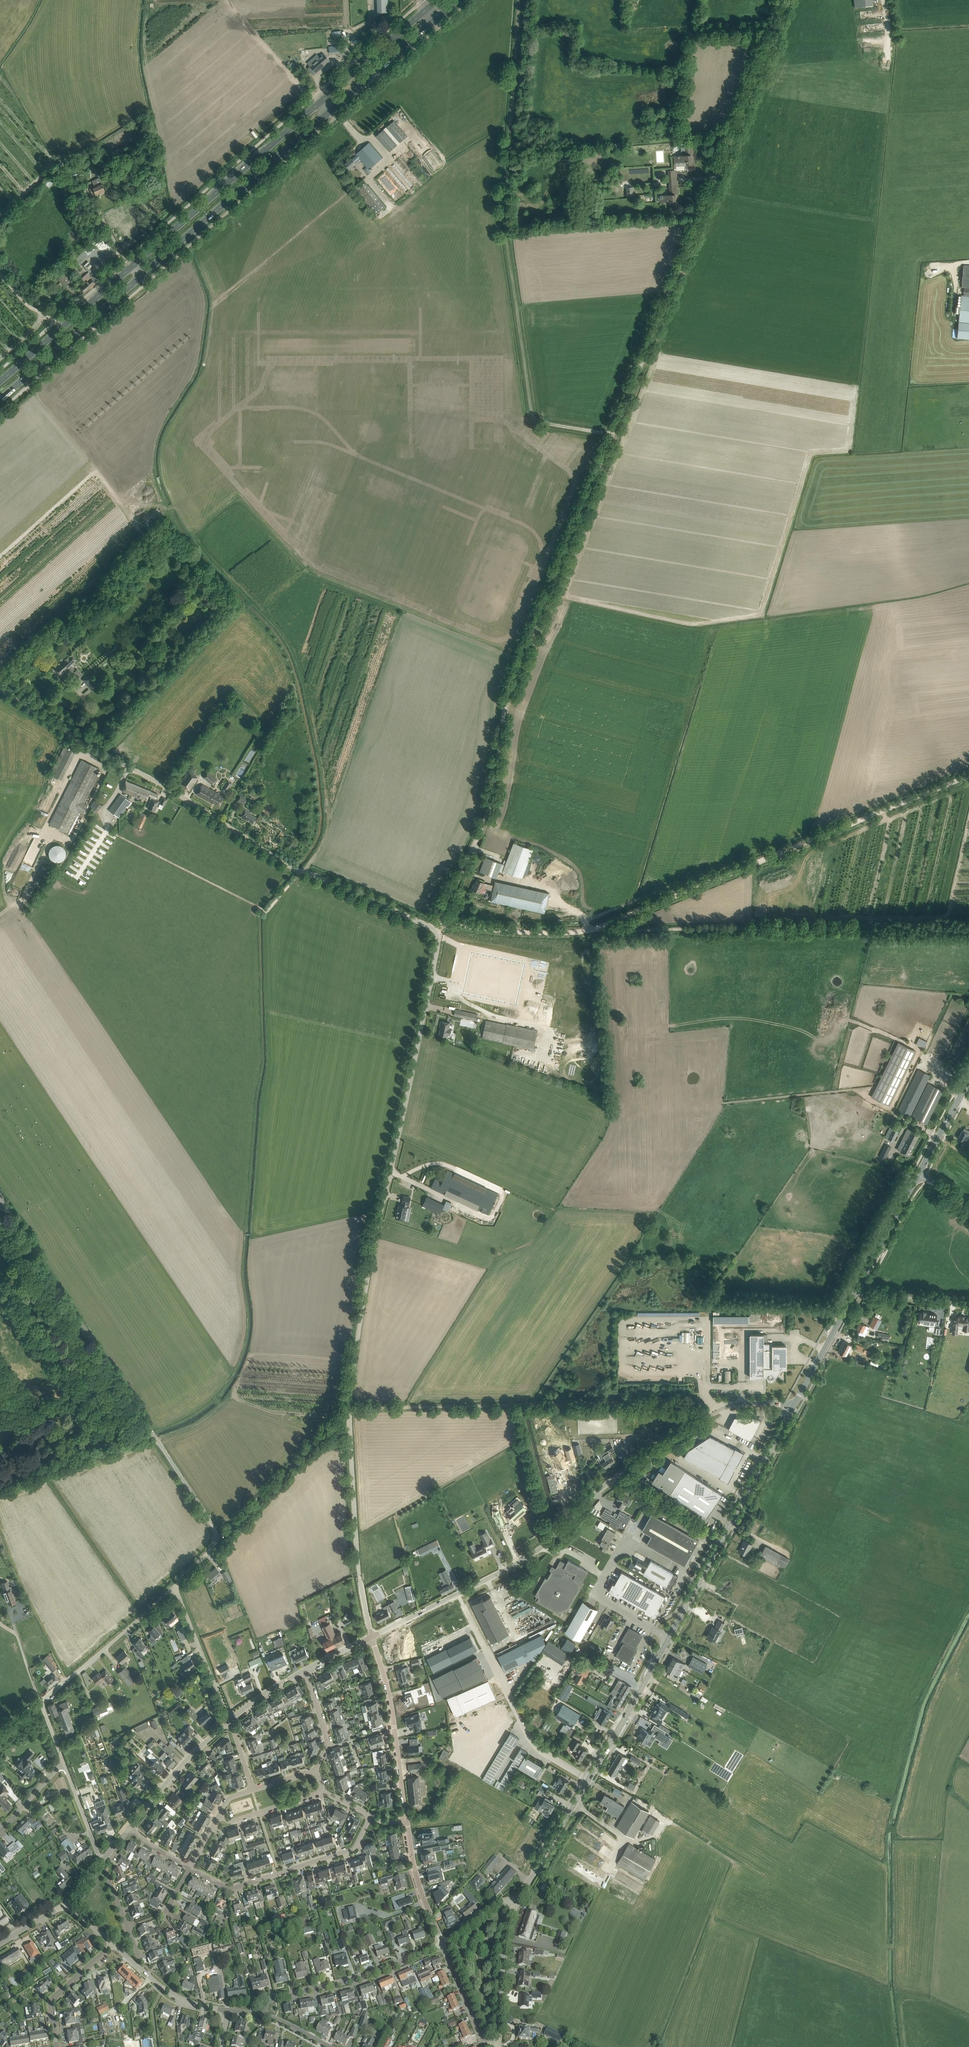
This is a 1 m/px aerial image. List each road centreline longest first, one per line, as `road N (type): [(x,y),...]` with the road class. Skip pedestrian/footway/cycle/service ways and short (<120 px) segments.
road 1 (track): [(787,0),(519,671),(483,827)]
road 2 (unclassified): [(372,1637),(357,1556),(350,1388),(438,926)]
road 3 (primary): [(0,400),(436,19)]
road 4 (primary): [(427,9),(0,383)]
road 5 (track): [(216,1537),(349,1407),(711,1402)]
road 6 (track): [(613,434),(539,422),(531,411),(504,219),(519,0)]
road 7 (unclassified): [(438,926),(295,869),(0,689)]
road 8 (unclassified): [(372,1637),(533,1554),(599,1490),(726,1406),(793,1408)]
road 9 (unclassified): [(175,1586),(212,1548),(215,1530),(5,1204)]
road 10 (track): [(591,930),(968,776)]
road 11 (track): [(591,930),(968,923)]
road 12 (tertiary): [(669,1638),(793,1408)]
road 13 (unclassified): [(64,1764),(43,1701),(175,1586)]
road 14 (unclassified): [(463,1605),(532,1743),(589,1780)]
road 15 (unclassified): [(669,1638),(602,1600),(600,1583),(627,1538),(686,1571)]
road 16 (residential): [(190,1867),(235,1887),(353,1849),(371,1816)]
road 17 (residential): [(264,2014),(277,1996),(354,1979),(443,1944)]
road 18 (unclassified): [(406,1819),(372,1637)]
road 19 (tertiary): [(589,1780),(669,1638)]
road 20 (track): [(438,926),(591,930)]
road 21 (unclassified): [(129,1828),(230,1721)]
road 22 (unclassified): [(230,1721),(175,1586)]
road 23 (tertiary): [(497,2046),(503,1939),(517,1904)]
road 24 (tertiary): [(517,1904),(589,1780)]
road 25 (track): [(518,1405),(553,1537)]
road 26 (unclassified): [(229,2010),(179,1998),(113,1945)]
road 27 (tertiary): [(793,1408),(856,1290)]
road 28 (tertiary): [(856,1290),(919,1174)]
road 29 (unclassified): [(443,1944),(417,1883),(406,1819)]
road 30 (residential): [(57,2046),(50,2001),(113,1945)]
road 31 (track): [(621,1474),(721,1541)]

